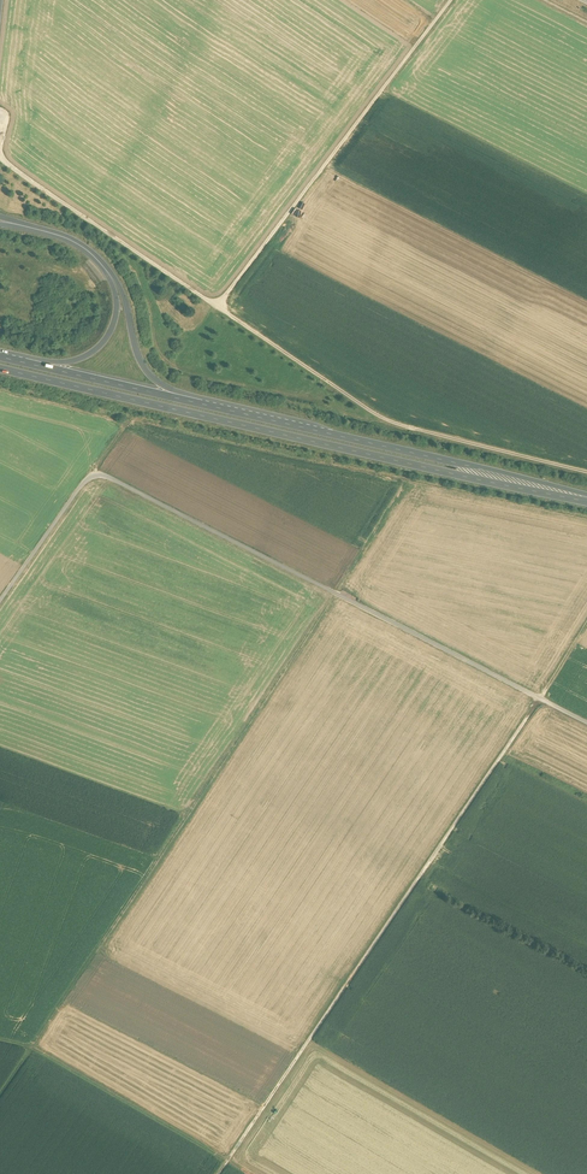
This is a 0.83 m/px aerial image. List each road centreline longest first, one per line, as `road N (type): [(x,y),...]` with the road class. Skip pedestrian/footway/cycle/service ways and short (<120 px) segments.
road 1 (trunk): [(0,368),(586,500)]
road 2 (track): [(0,1040),(32,1047),(335,593)]
road 3 (track): [(540,699),(228,1163)]
road 4 (track): [(586,723),(93,475)]
road 5 (trunk): [(586,499),(171,396)]
road 6 (track): [(216,308),(395,423),(586,472)]
road 7 (track): [(216,308),(452,0)]
road 8 (track): [(0,155),(216,308),(175,360)]
road 9 (track): [(0,1100),(32,1047),(228,1163)]
road 10 (trunk): [(171,396),(143,366),(124,291),(105,262),(69,236),(0,215)]
road 11 (trunk): [(0,225),(77,247),(114,290),(114,322),(102,343),(46,367)]
road 12 (track): [(93,475),(0,601)]
road 13 (track): [(405,484),(335,593)]
road 14 (trunk): [(171,396),(46,367)]

